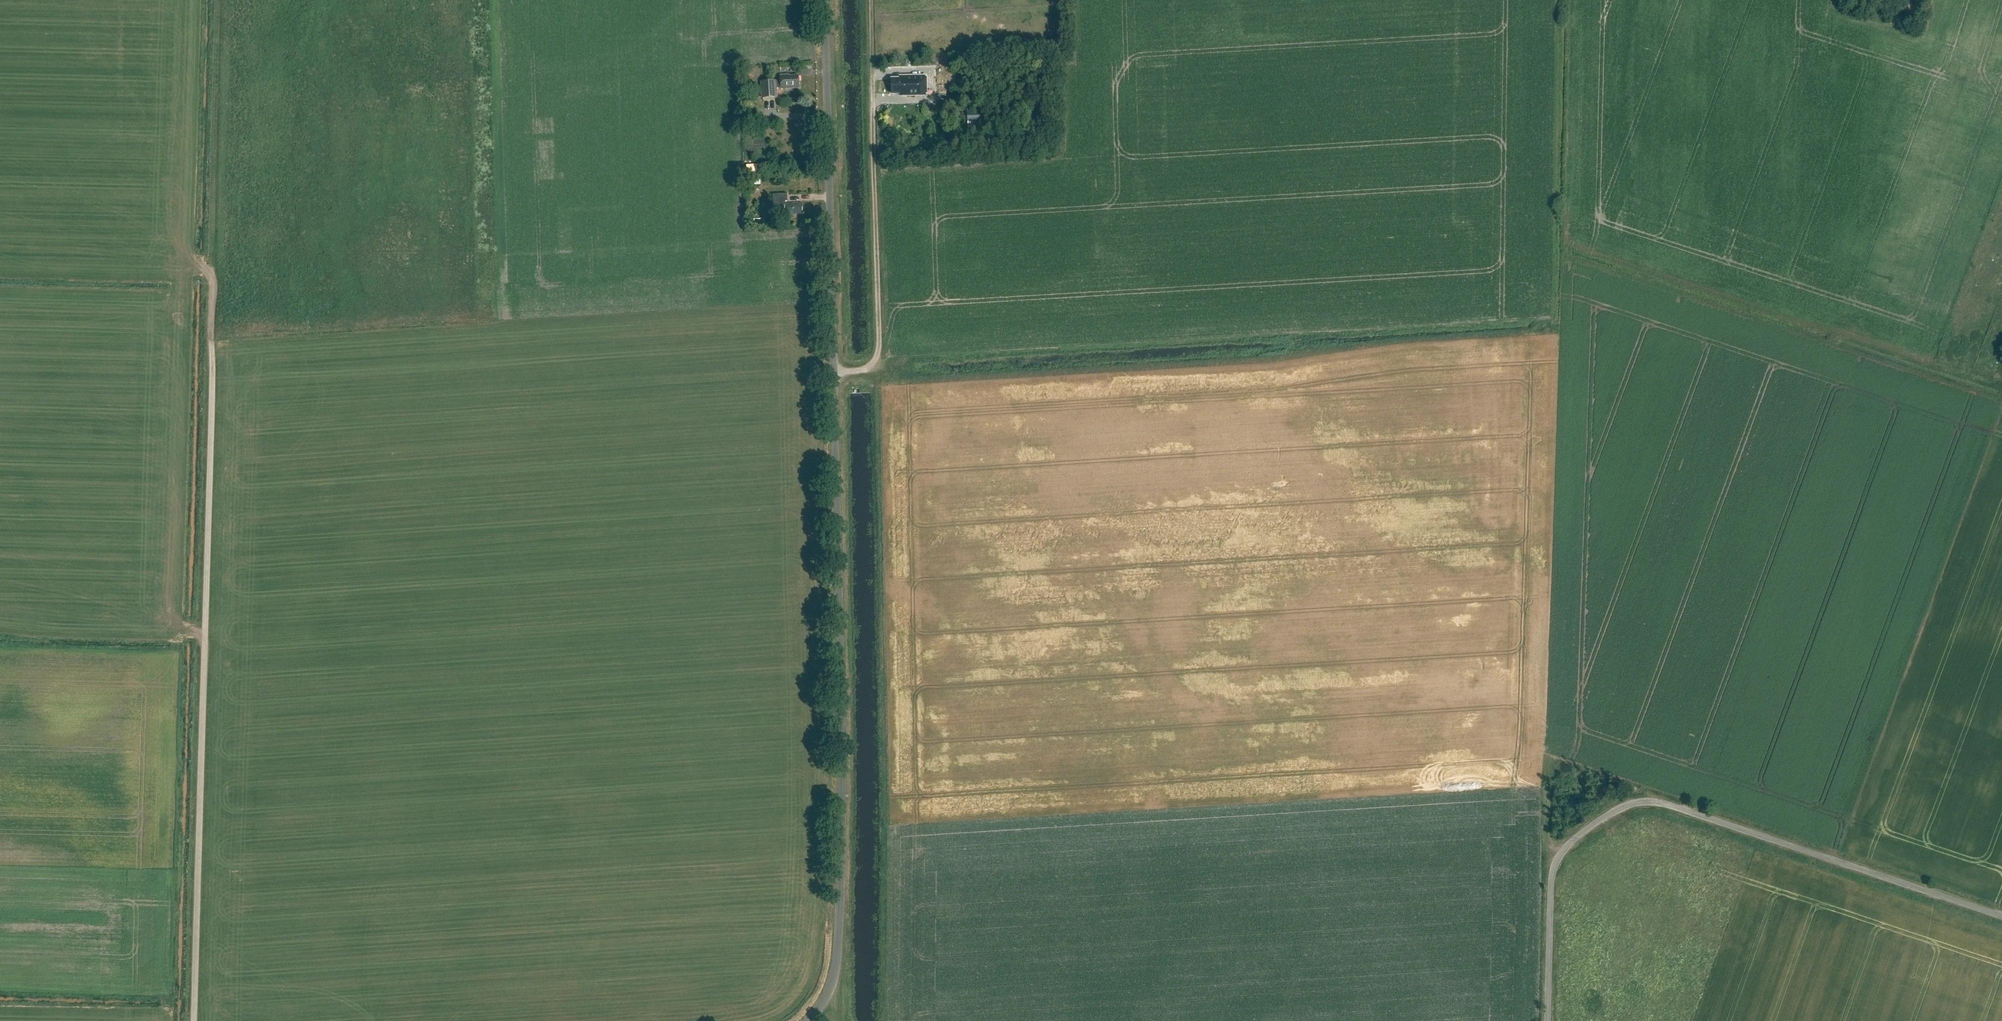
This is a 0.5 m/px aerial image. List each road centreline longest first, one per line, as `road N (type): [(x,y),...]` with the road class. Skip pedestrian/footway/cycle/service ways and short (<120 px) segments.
road 1 (unclassified): [(807,1020),(832,982),(840,913),(825,0)]
road 2 (unclassified): [(2001,913),(1648,794),(1560,853),(1552,874),(1548,1020)]

